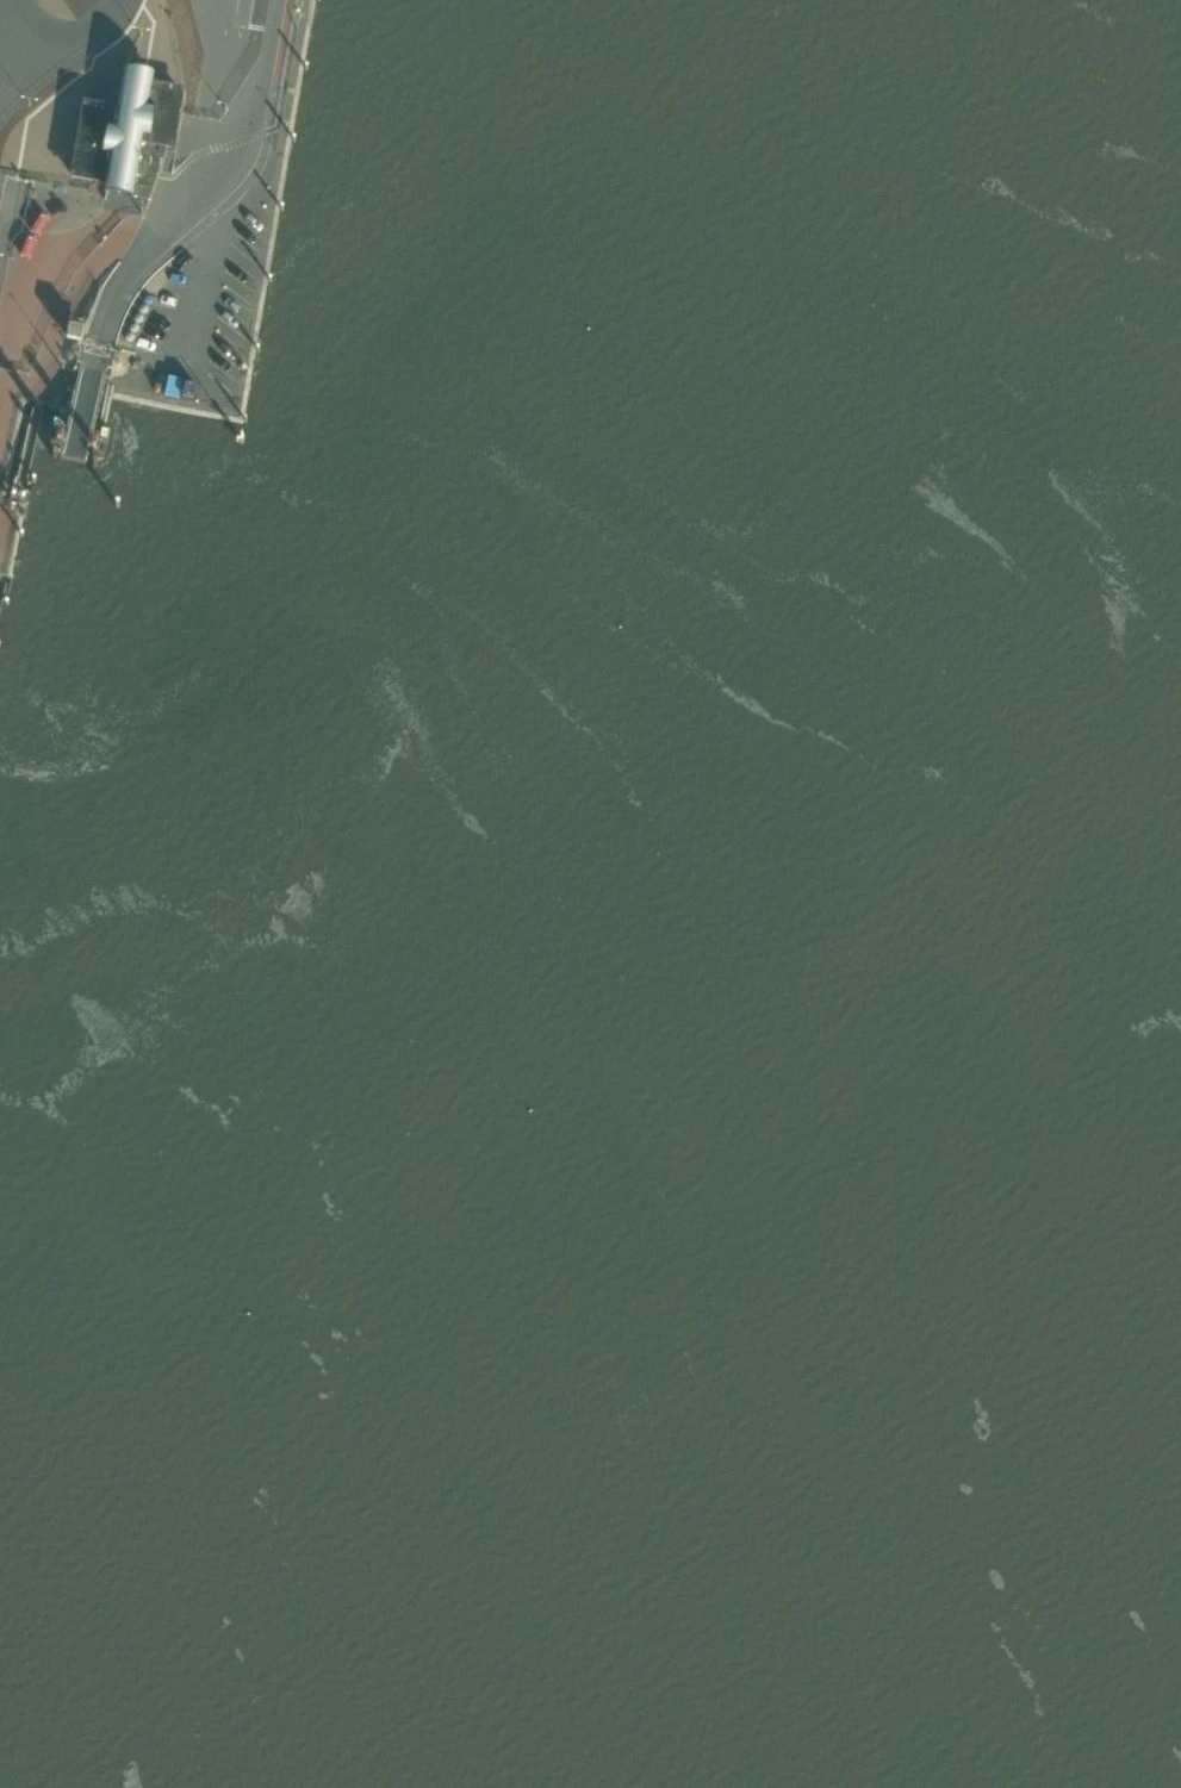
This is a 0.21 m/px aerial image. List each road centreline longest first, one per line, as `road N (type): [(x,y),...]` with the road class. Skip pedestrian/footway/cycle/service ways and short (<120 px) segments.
road 1 (secondary): [(164,245),(218,194),(251,144),(276,0)]
road 2 (secondary): [(214,0),(214,97),(201,185),(164,245)]
road 3 (secondary): [(72,476),(112,308),(164,245)]

